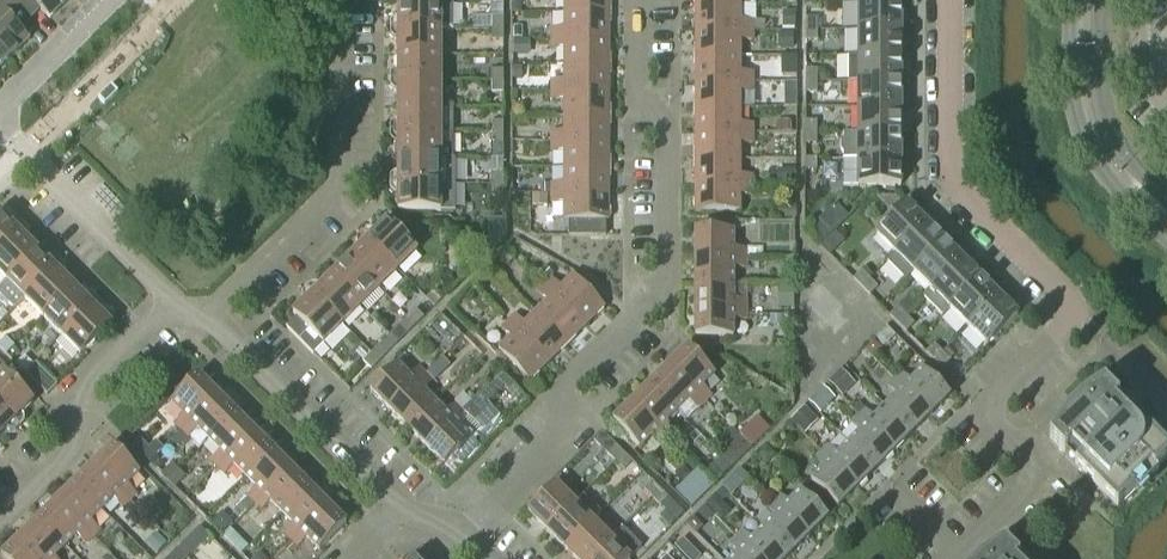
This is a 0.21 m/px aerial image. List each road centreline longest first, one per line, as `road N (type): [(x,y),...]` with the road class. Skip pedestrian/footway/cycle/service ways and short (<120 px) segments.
road 1 (residential): [(959,558),(1030,489),(1035,473),(995,425),(993,398),(1081,311),(951,175),(951,0)]
road 2 (residential): [(471,536),(563,436),(568,391),(667,293),(669,135),(638,91),(637,0)]
road 3 (residential): [(337,0),(339,188),(207,316)]
road 4 (residential): [(0,520),(74,448),(80,390),(170,302)]
road 5 (residential): [(403,510),(207,316)]
road 6 (tertiary): [(1070,0),(1077,135),(1099,173),(1166,240)]
road 7 (residential): [(170,302),(0,124)]
road 8 (tertiary): [(1166,202),(1107,131),(1101,0)]
road 9 (residential): [(0,109),(109,0)]

